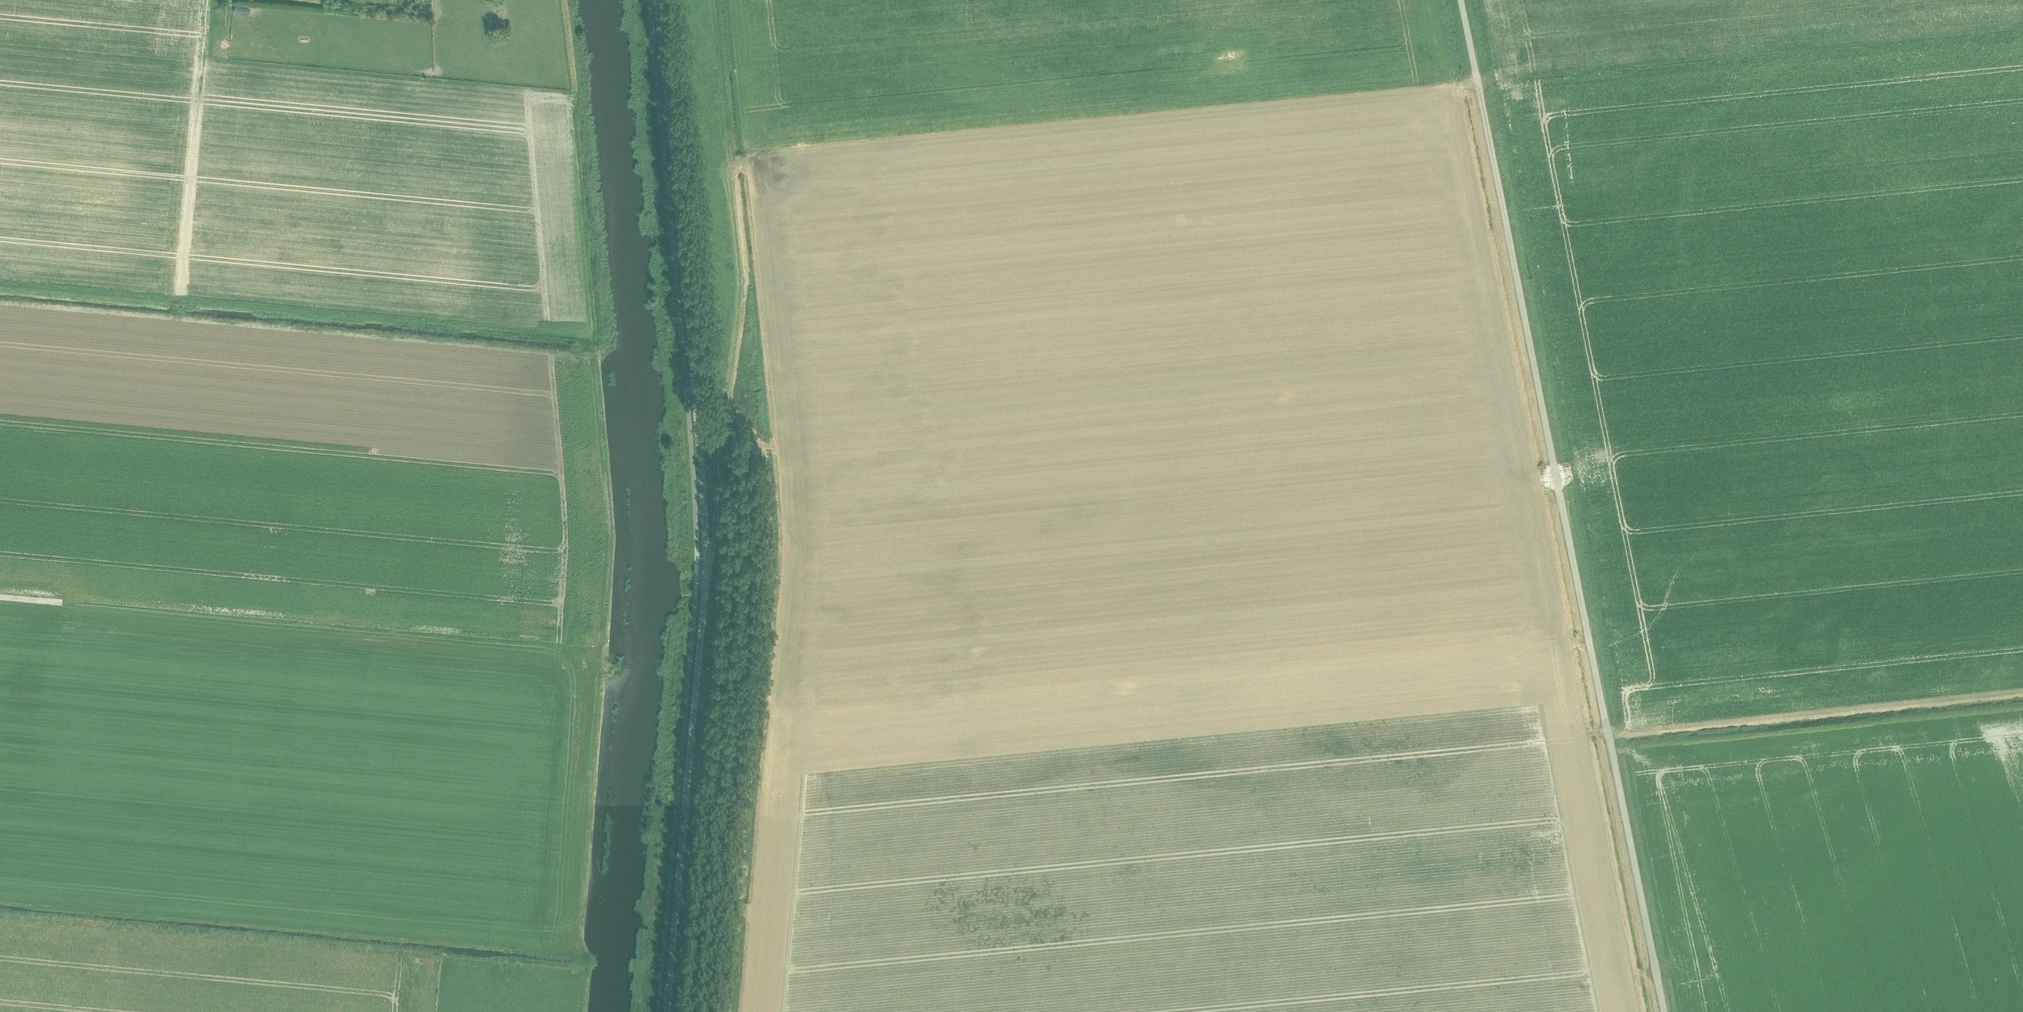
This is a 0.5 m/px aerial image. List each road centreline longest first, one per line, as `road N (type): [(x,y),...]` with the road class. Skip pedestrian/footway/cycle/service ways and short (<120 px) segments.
road 1 (unclassified): [(1665,1011),(1461,0)]
road 2 (unclassified): [(665,1011),(704,587),(656,0)]
road 3 (track): [(702,538),(748,286)]

